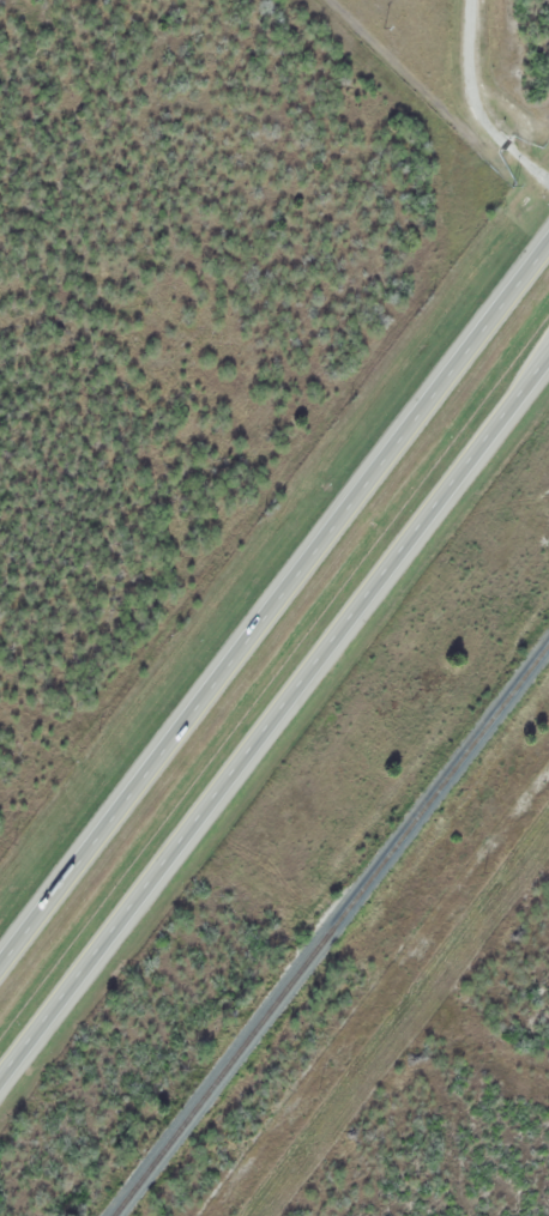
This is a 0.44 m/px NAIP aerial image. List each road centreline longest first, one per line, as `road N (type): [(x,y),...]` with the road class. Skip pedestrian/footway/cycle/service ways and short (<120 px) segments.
road 1 (trunk): [(0,1096),(451,508),(548,367)]
road 2 (trunk): [(548,251),(0,977)]
road 3 (residential): [(548,180),(472,107),(469,0)]

